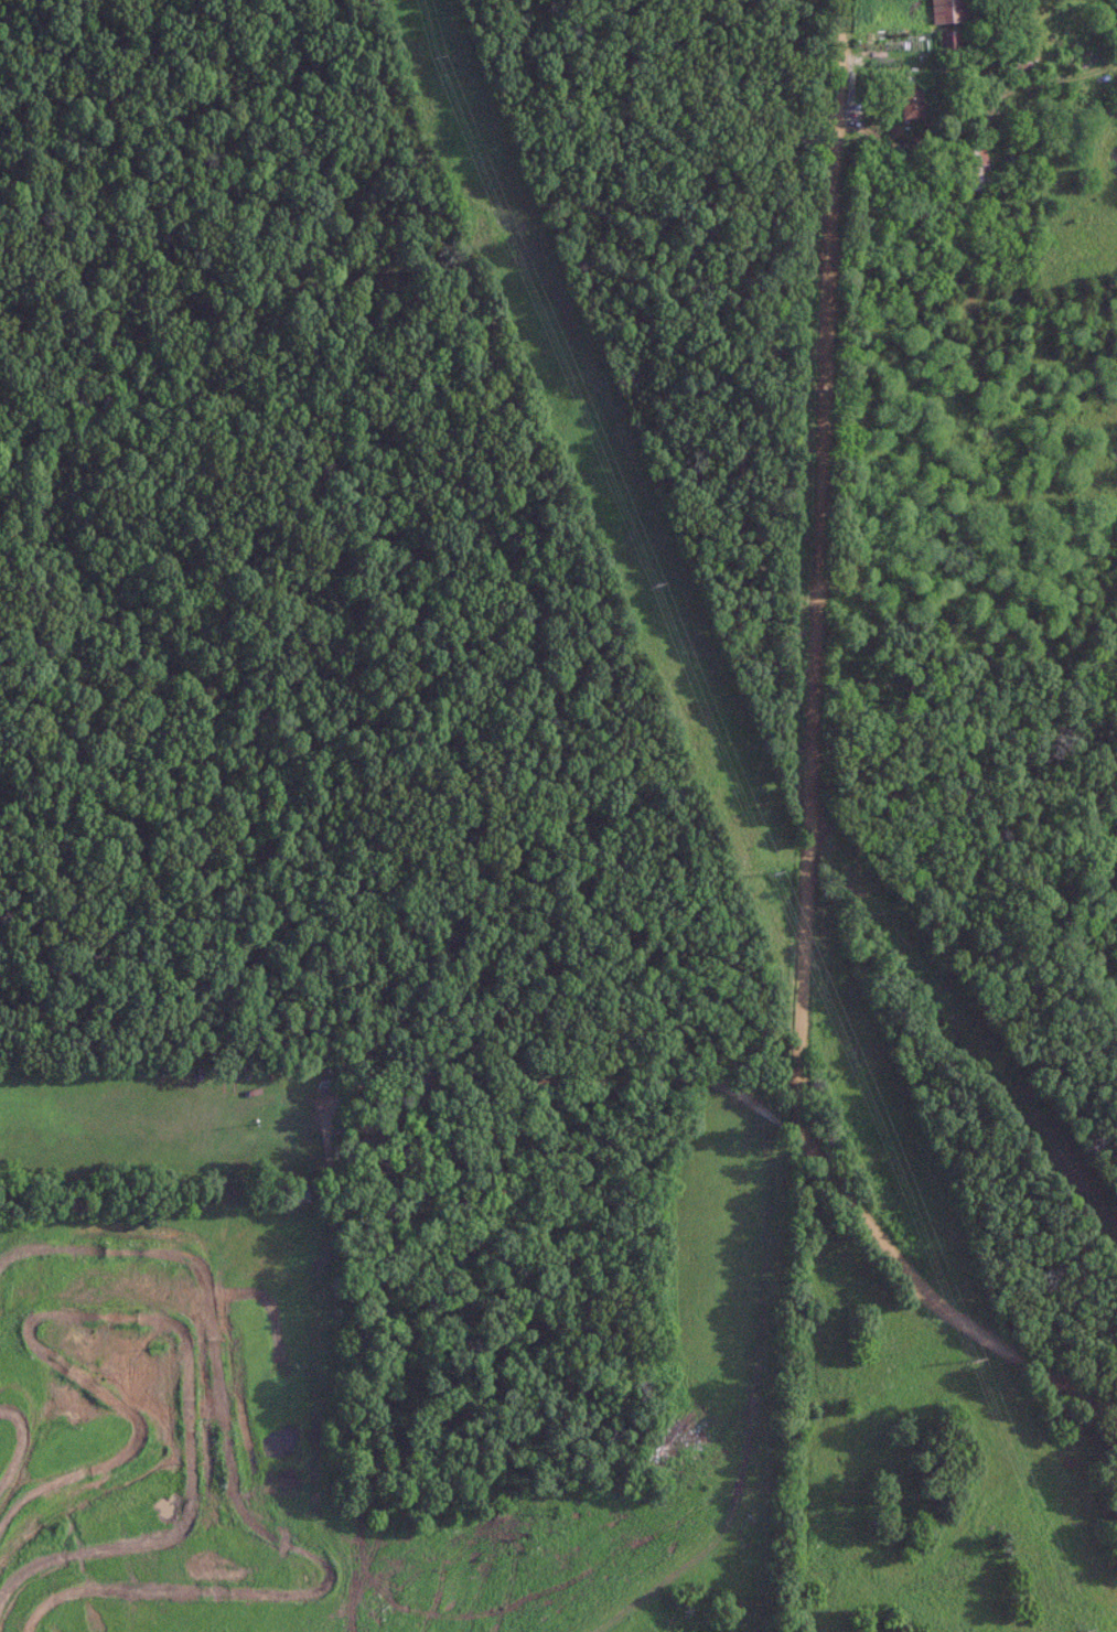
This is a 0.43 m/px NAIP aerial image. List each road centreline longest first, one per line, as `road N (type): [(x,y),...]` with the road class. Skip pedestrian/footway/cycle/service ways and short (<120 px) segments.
road 1 (residential): [(1116,1411),(981,1339),(939,1307),(842,1194),(807,1098),(845,0)]

